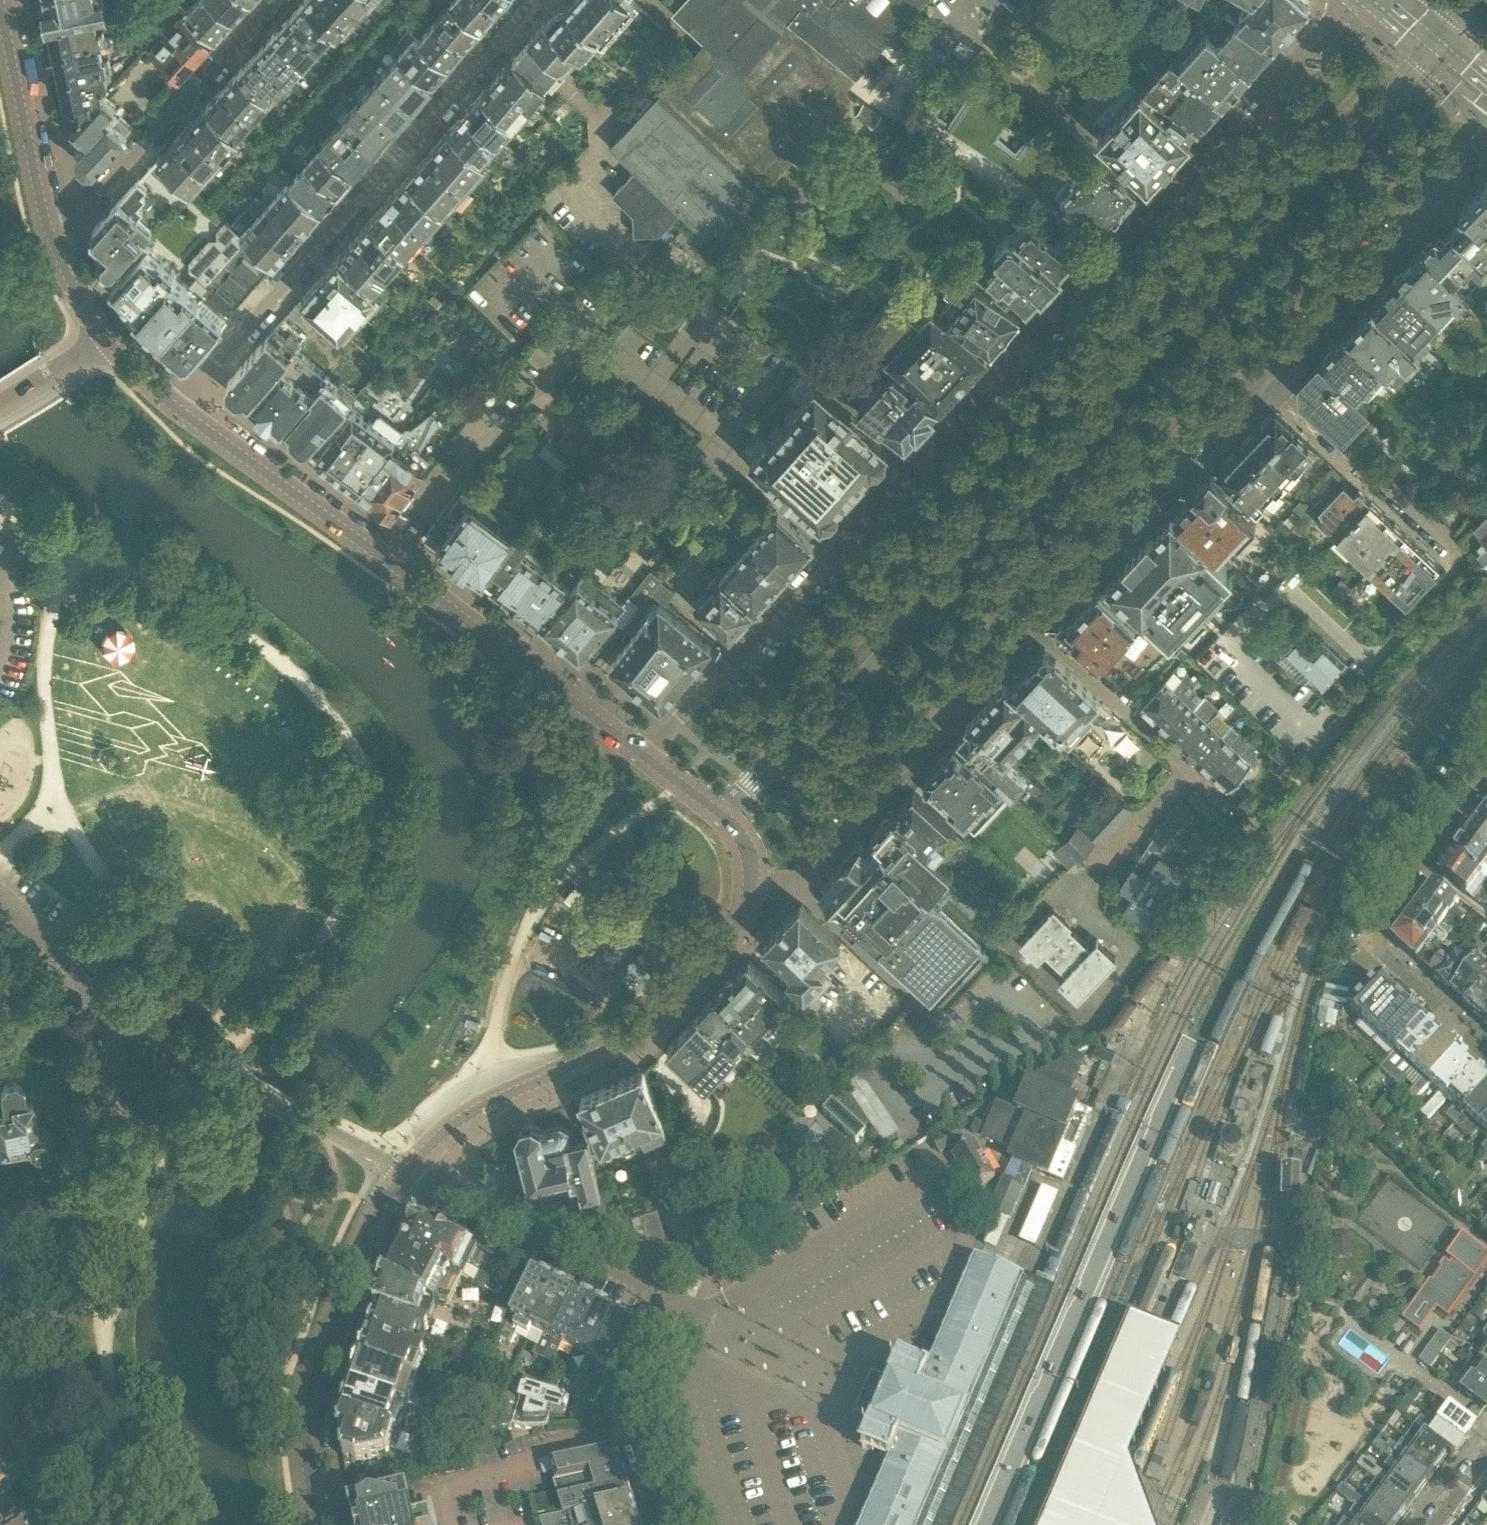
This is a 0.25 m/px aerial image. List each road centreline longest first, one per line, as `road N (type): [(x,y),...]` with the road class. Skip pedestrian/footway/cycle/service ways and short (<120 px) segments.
road 1 (tertiary): [(1341,9),(645,758)]
road 2 (unclassified): [(723,817),(1413,79)]
road 3 (tertiary): [(645,758),(178,409)]
road 4 (residential): [(533,0),(178,409)]
road 5 (tertiary): [(409,1170),(464,1118),(599,1053),(654,1017),(724,947),(750,885)]
road 6 (tertiary): [(750,885),(793,883),(1032,628)]
road 7 (tertiary): [(319,1524),(308,1459),(310,1393),(359,1253),(409,1170)]
road 8 (tertiary): [(1032,628),(1269,379)]
road 9 (residential): [(49,231),(99,193),(276,0)]
road 10 (tertiary): [(1269,379),(1486,138)]
road 11 (residential): [(409,1170),(671,1304)]
road 12 (residential): [(1236,821),(1032,628)]
road 13 (unclassified): [(125,1163),(204,1053),(94,989)]
road 14 (residential): [(1461,554),(1269,379)]
road 15 (residential): [(660,1524),(625,1404),(671,1304)]
road 16 (tertiary): [(49,231),(0,6)]
road 17 (unclassified): [(125,1163),(105,1242),(87,1278),(22,1336)]
road 18 (residential): [(1486,777),(1366,936)]
road 19 (residential): [(22,1336),(17,1369),(52,1524)]
road 20 (unclassified): [(94,989),(127,1075),(125,1163)]
road 21 (residential): [(1366,936),(1486,1058)]
road 22 (unclassified): [(0,904),(32,922),(94,989)]
road 23 (unclassified): [(0,406),(106,339)]
road 24 (tertiary): [(106,339),(49,231)]

